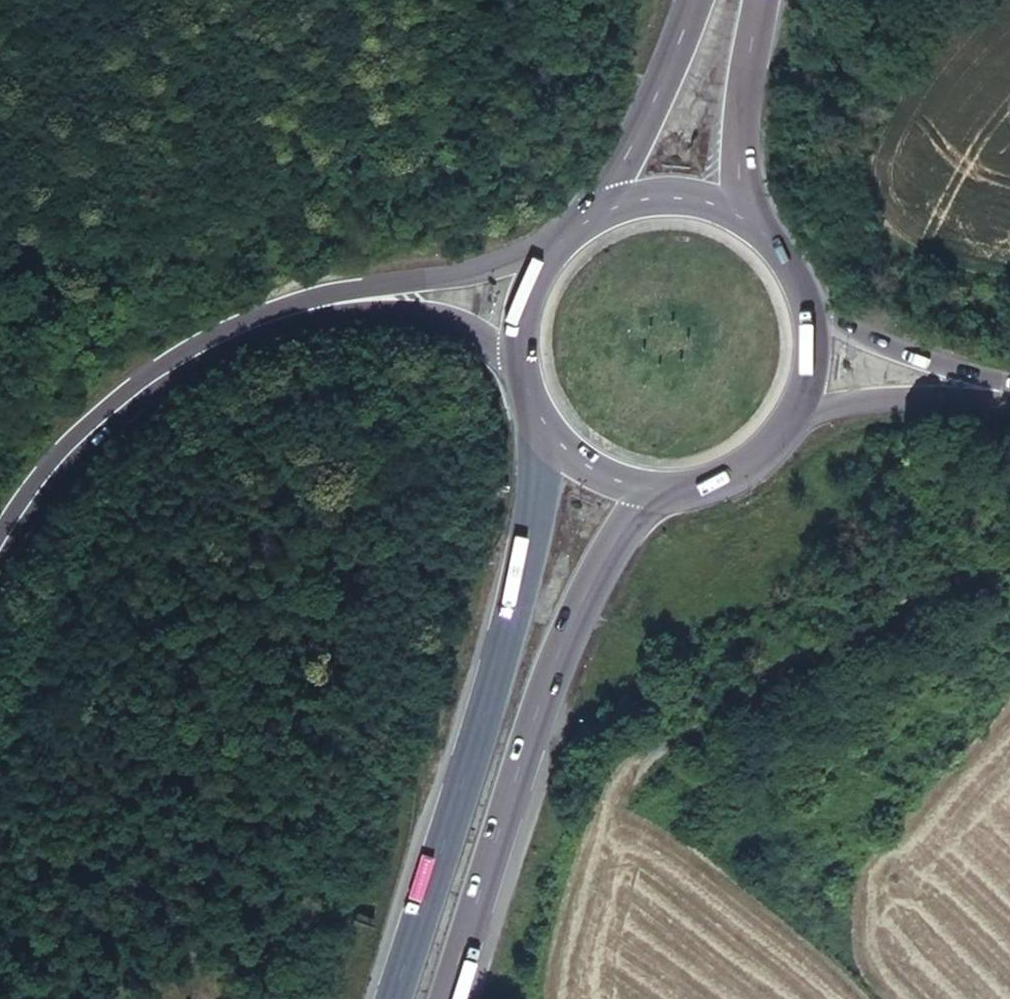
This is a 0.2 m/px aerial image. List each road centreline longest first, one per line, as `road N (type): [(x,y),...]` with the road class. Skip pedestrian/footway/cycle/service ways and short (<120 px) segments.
road 1 (track): [(530,998),(599,827),(654,745),(781,662),(903,598),(1009,561)]
road 2 (motorway): [(538,423),(515,599),(393,998)]
road 3 (motorway): [(446,998),(588,598),(643,490)]
road 4 (secondary): [(305,309),(151,379),(46,475),(0,546)]
road 5 (track): [(877,0),(855,27),(837,143),(883,201),(955,264),(1009,273)]
road 6 (secondary): [(543,257),(356,288),(305,309)]
road 7 (trunk): [(696,0),(600,210)]
road 8 (secondary): [(305,309),(432,314),(479,334),(516,364)]
road 9 (trunk): [(748,223),(746,63),(758,0)]
road 10 (secondary): [(791,416),(916,396),(1009,399)]
road 11 (secondary): [(1009,389),(914,361),(807,315)]
road 12 (primary): [(643,490),(687,489),(728,475),(764,450),(791,416)]
road 13 (primary): [(748,223),(701,201),(650,197),(600,210)]
road 14 (primary): [(538,423),(583,468),(643,490)]

